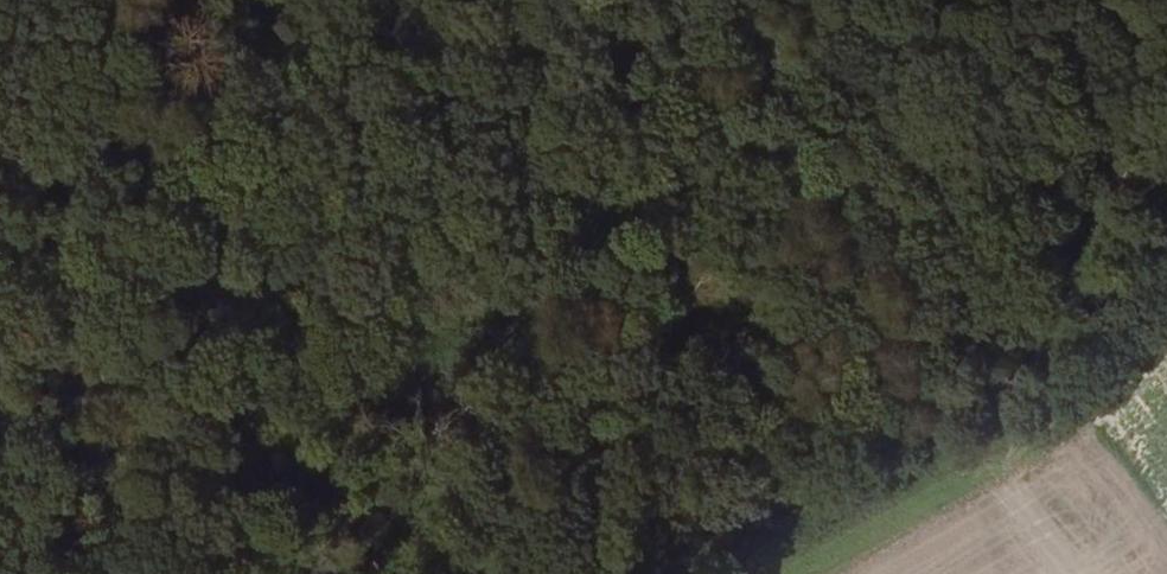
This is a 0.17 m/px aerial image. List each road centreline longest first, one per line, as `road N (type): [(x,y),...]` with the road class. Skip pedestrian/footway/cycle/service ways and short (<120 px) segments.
road 1 (track): [(731,573),(1166,326)]

